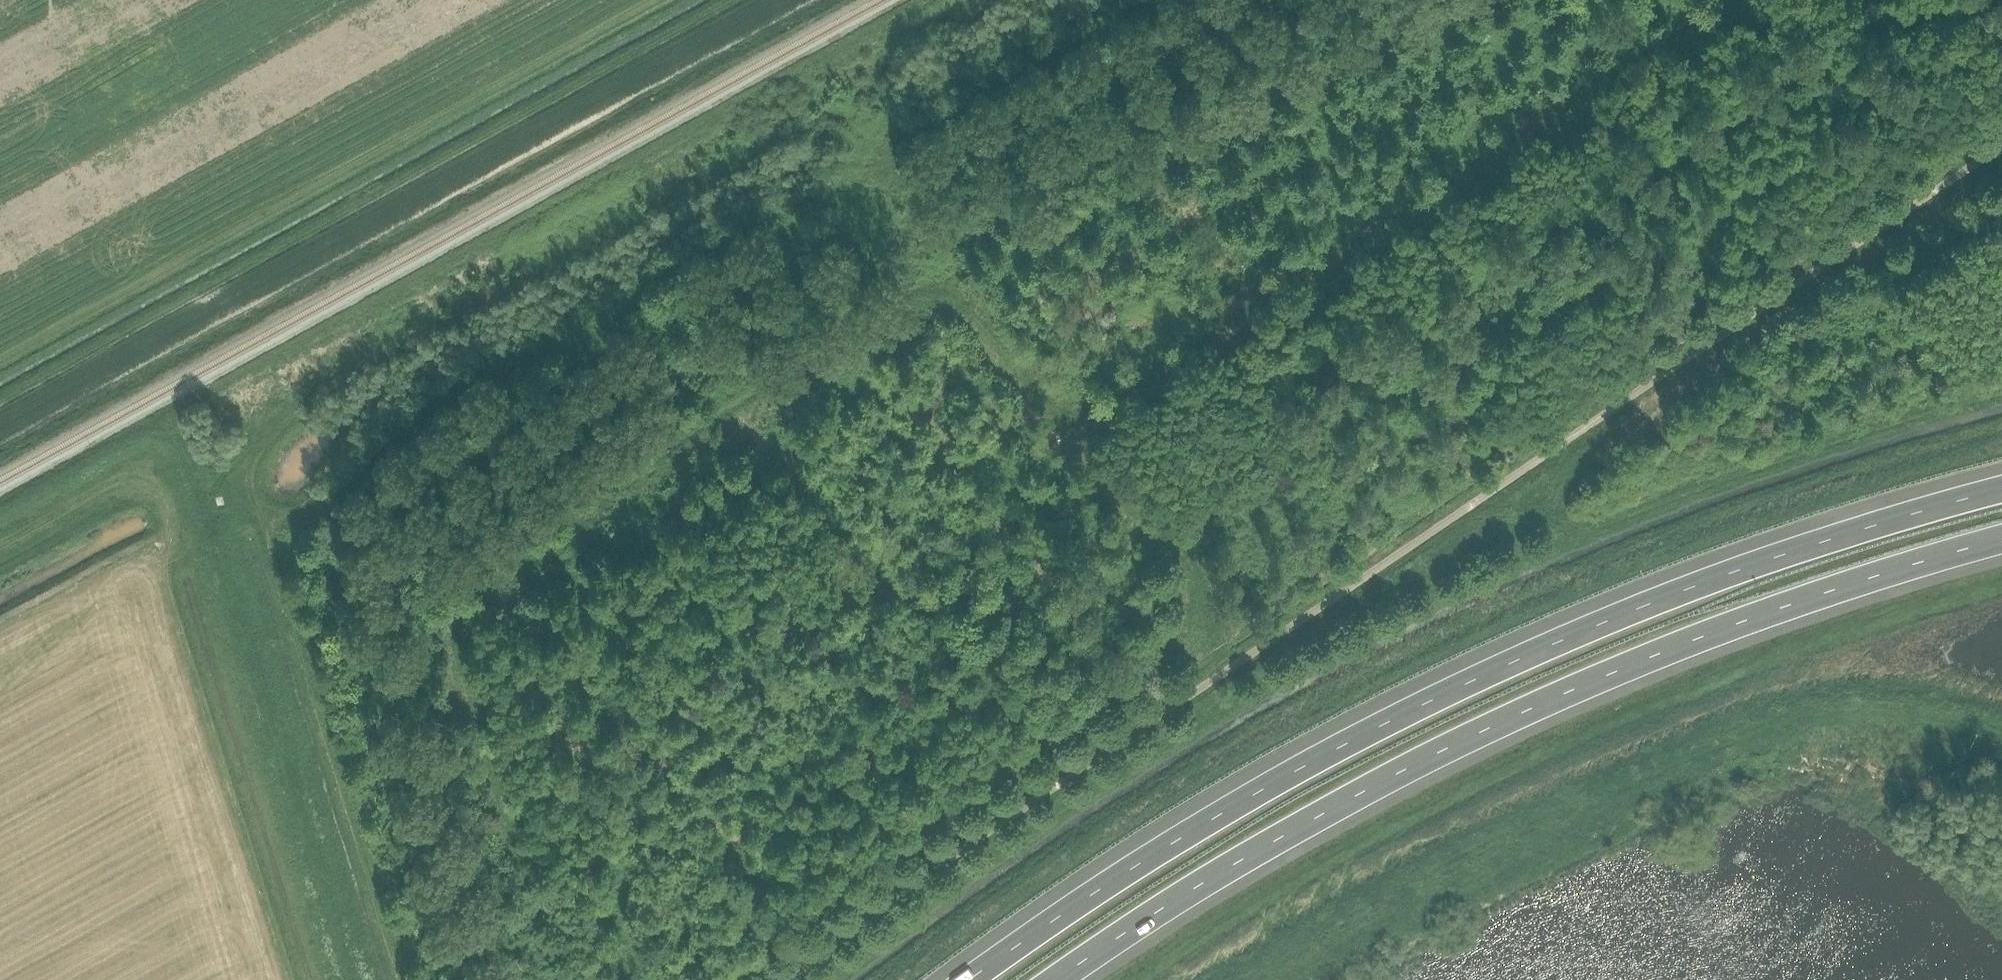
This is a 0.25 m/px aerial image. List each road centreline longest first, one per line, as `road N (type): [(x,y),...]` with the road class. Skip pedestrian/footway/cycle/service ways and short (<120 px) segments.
road 1 (motorway): [(2001,489),(1868,526),(1652,604),(1430,702),(1261,791),(972,979)]
road 2 (motorway): [(1060,979),(1290,835),(1457,744),(1676,647),(2001,539)]

